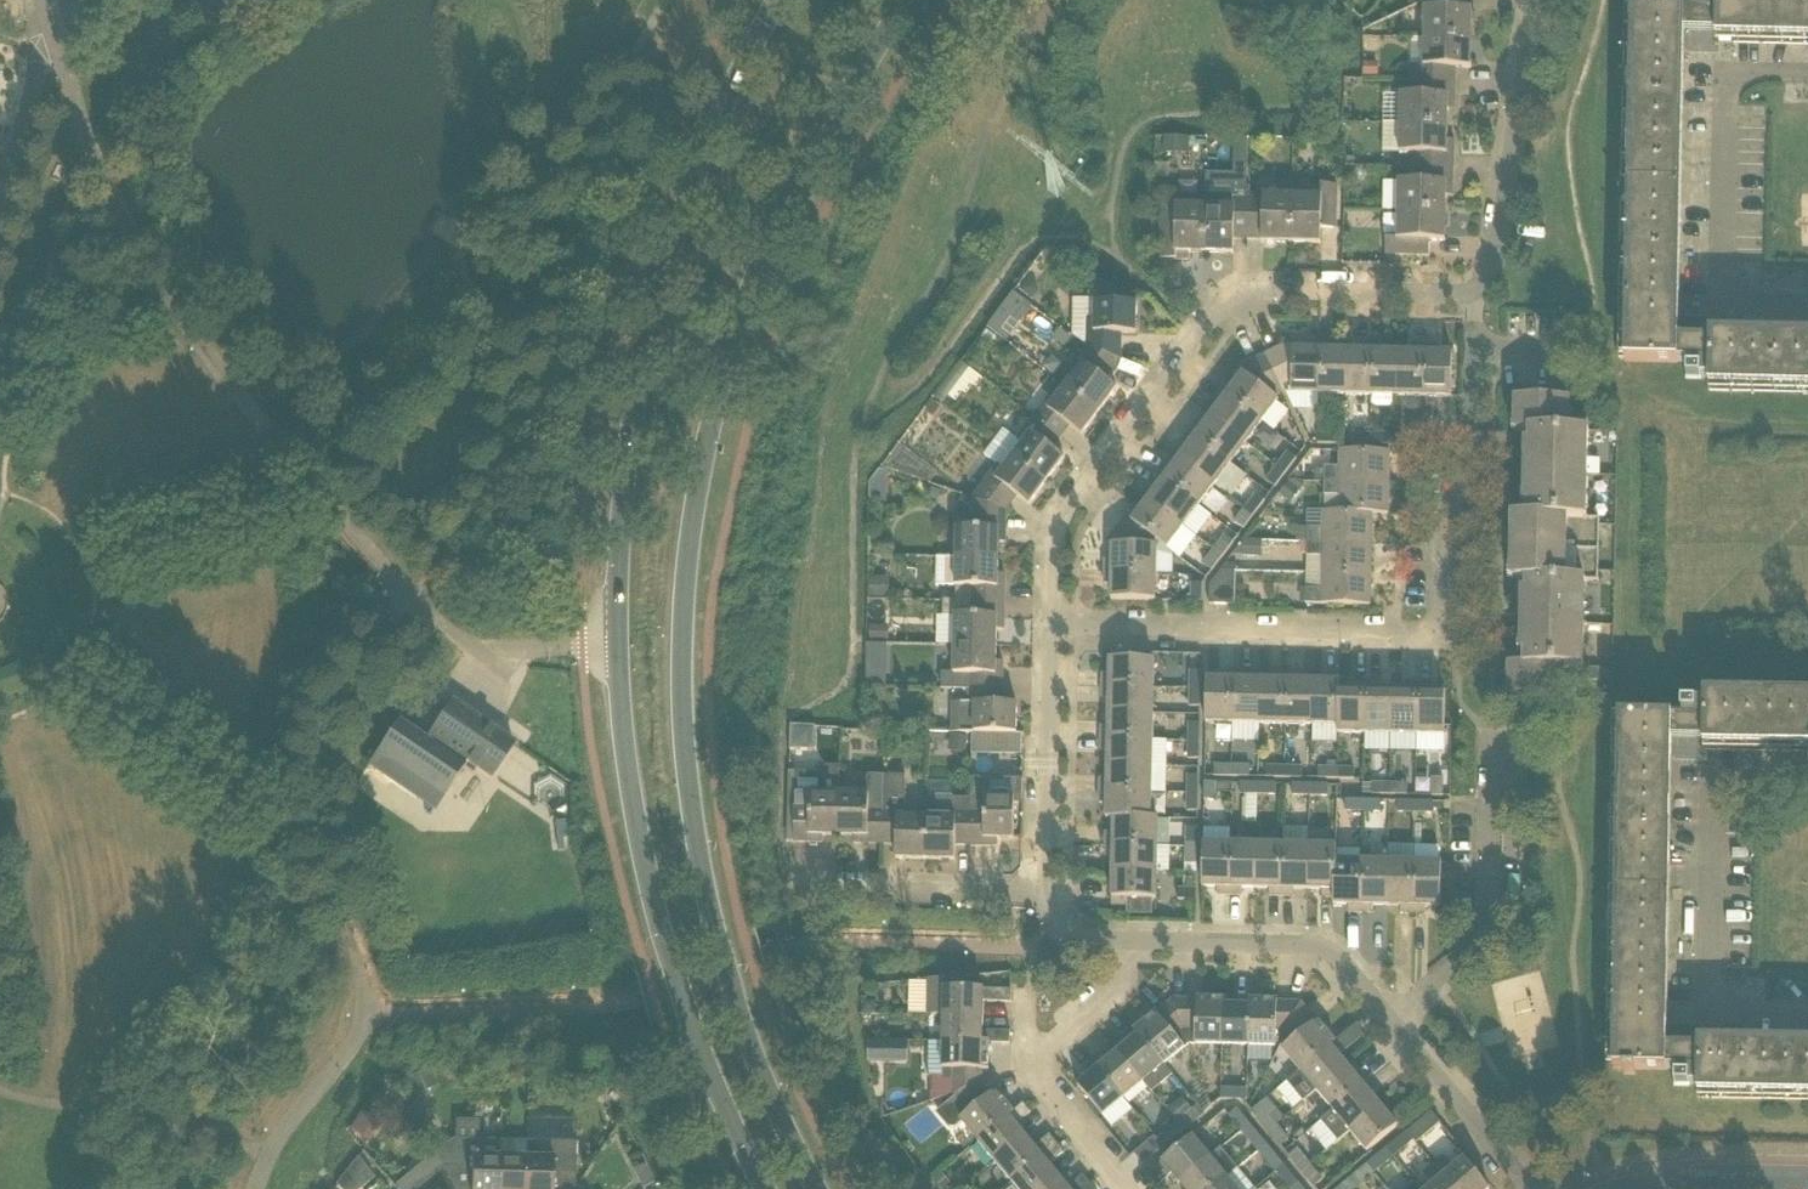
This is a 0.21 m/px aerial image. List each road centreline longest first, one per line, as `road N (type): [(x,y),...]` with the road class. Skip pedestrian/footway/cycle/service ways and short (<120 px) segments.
road 1 (tertiary): [(818,1188),(756,1064),(706,895),(687,774),(682,640),(696,485),(742,323),(822,138),(909,0)]
road 2 (tertiary): [(779,0),(743,63),(656,303),(626,473),(618,640),(629,781),(654,904),(713,1083),(768,1188)]
road 3 (residential): [(1053,624),(1054,523),(1234,293),(1476,297)]
road 4 (residential): [(1807,1007),(1713,1005),(1716,779),(1807,780)]
road 5 (residential): [(1807,311),(1721,309),(1724,75),(1807,76)]
road 6 (residential): [(1438,631),(1053,624)]
road 7 (residential): [(1126,1188),(1023,1064),(1168,945)]
road 8 (residential): [(1393,1020),(1486,933),(1490,726)]
road 9 (residential): [(1476,297),(1506,248),(1512,0)]
road 10 (residential): [(1438,631),(1441,526),(1472,497),(1476,347)]
road 11 (residential): [(1047,886),(1053,624)]
road 12 (residential): [(787,884),(1047,886)]
road 13 (residential): [(1393,1020),(1325,947),(1168,945)]
road 14 (residential): [(1531,1188),(1393,1020)]
road 15 (unclassified): [(1635,1188),(1684,1179),(1807,1181)]
road 16 (residential): [(1168,945),(1104,943),(1047,886)]

